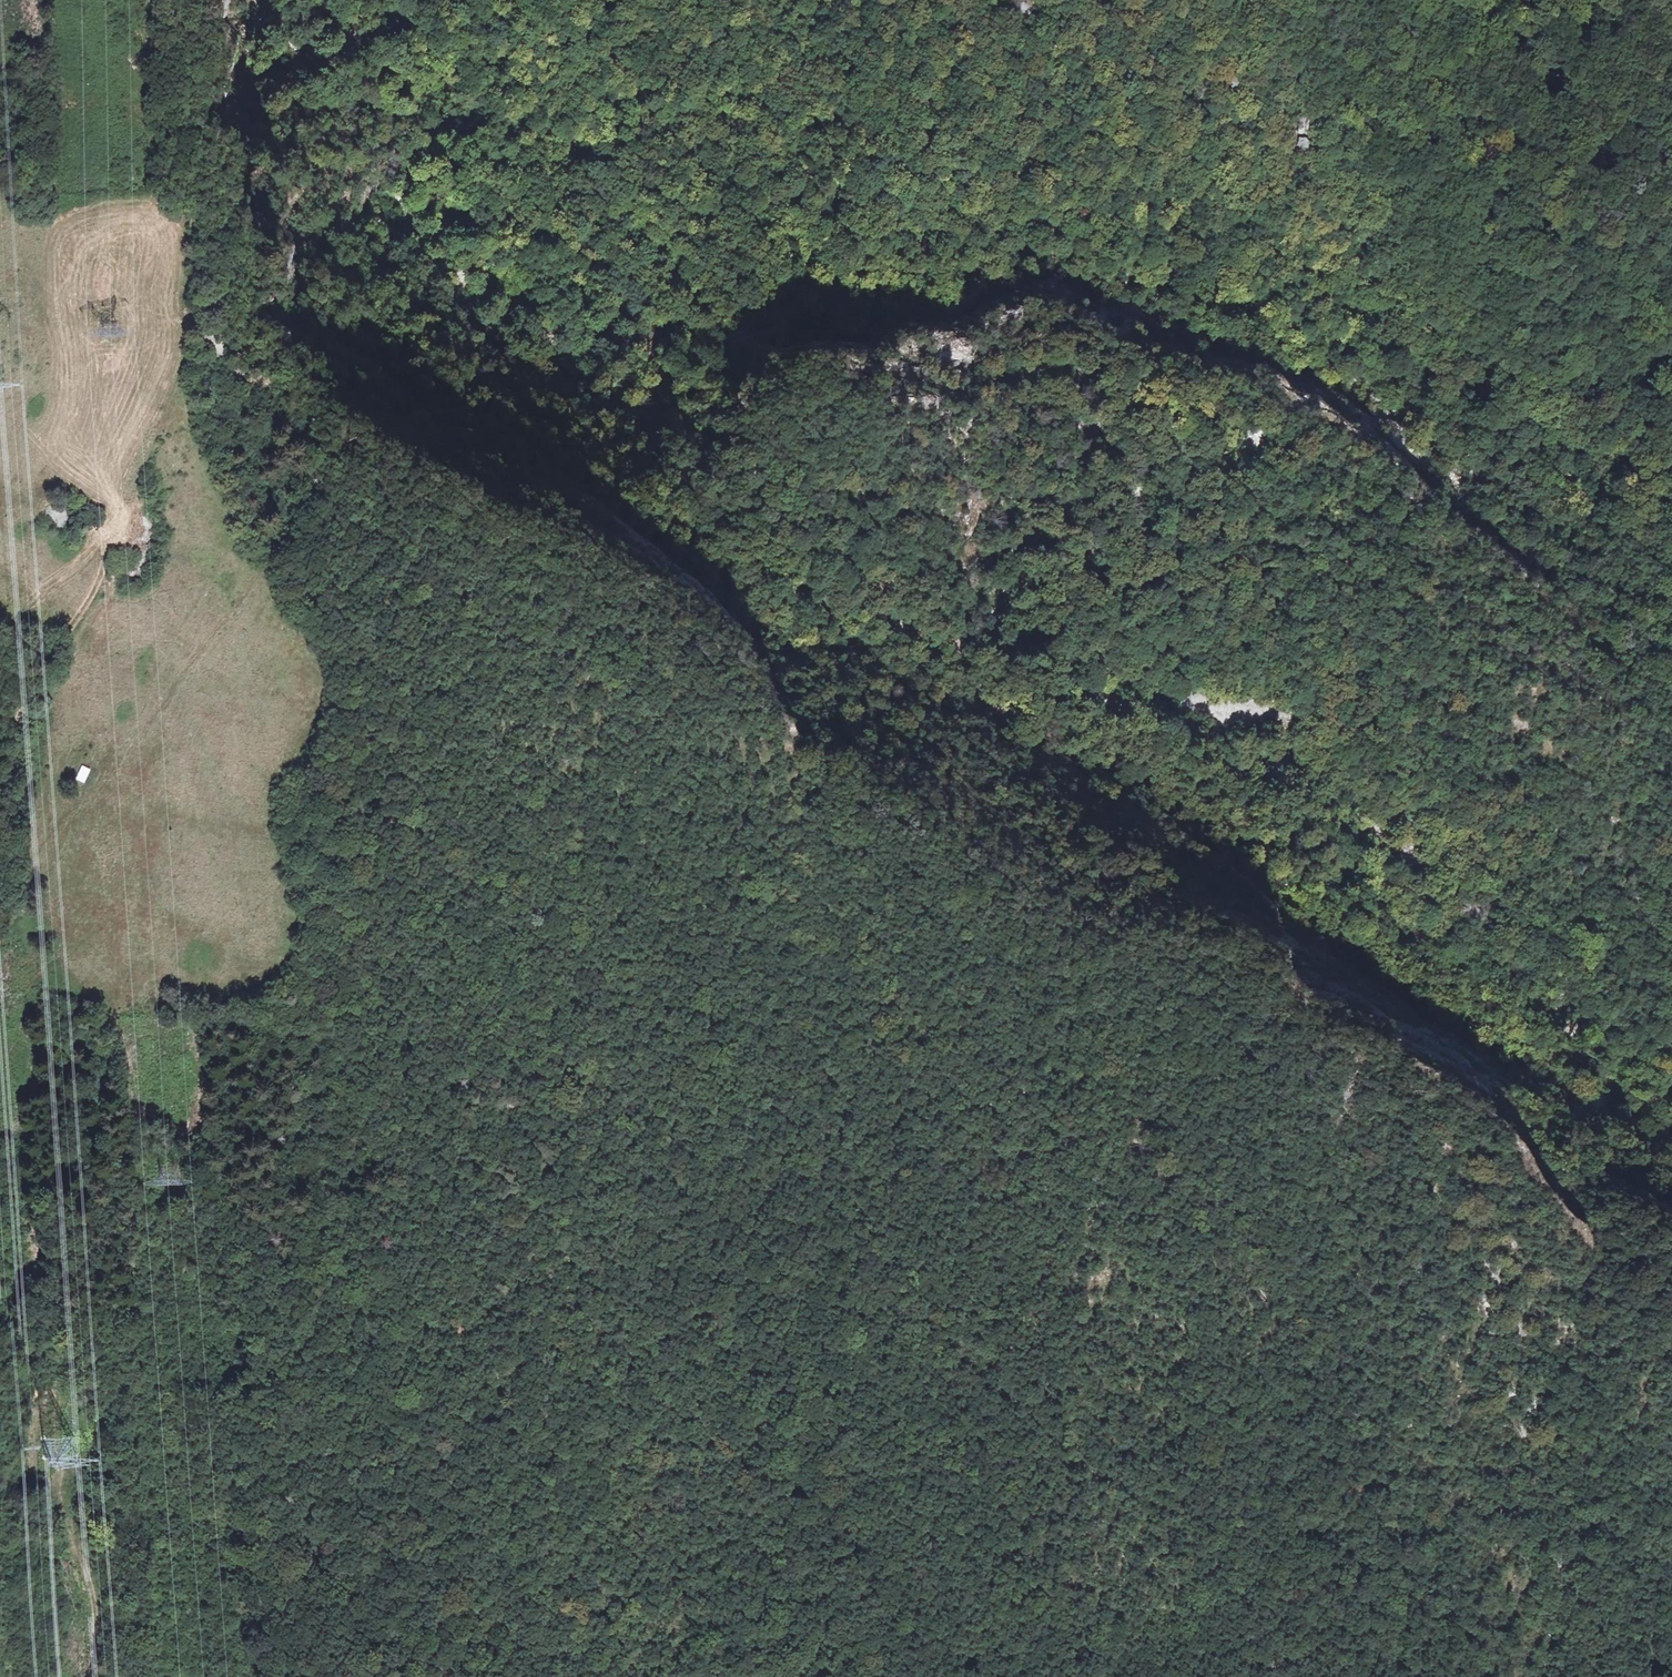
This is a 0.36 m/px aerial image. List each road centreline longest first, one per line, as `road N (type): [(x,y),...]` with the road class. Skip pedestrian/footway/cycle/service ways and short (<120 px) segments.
road 1 (track): [(115,1018),(57,1273),(72,1517),(97,1626),(90,1676)]
road 2 (track): [(43,681),(13,756),(0,927)]

